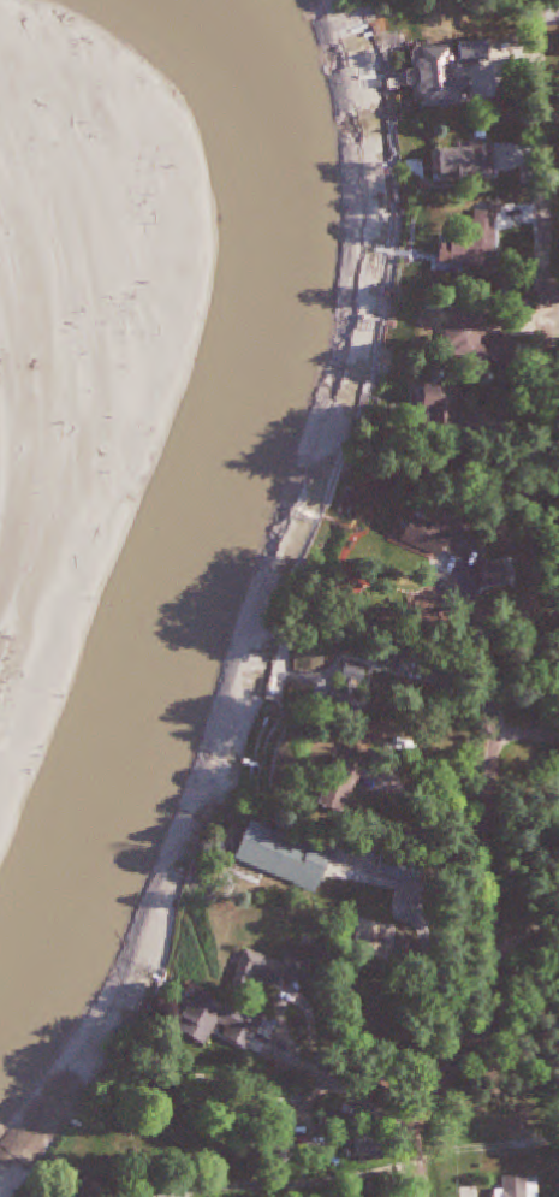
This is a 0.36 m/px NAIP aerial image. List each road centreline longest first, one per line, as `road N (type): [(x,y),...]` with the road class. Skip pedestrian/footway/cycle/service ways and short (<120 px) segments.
road 1 (residential): [(417,1173),(442,1085),(486,1030),(499,985),(486,807),(502,739),(484,654),(448,573),(414,538)]
road 2 (residential): [(548,0),(522,333)]
road 3 (residential): [(417,1173),(260,1044)]

